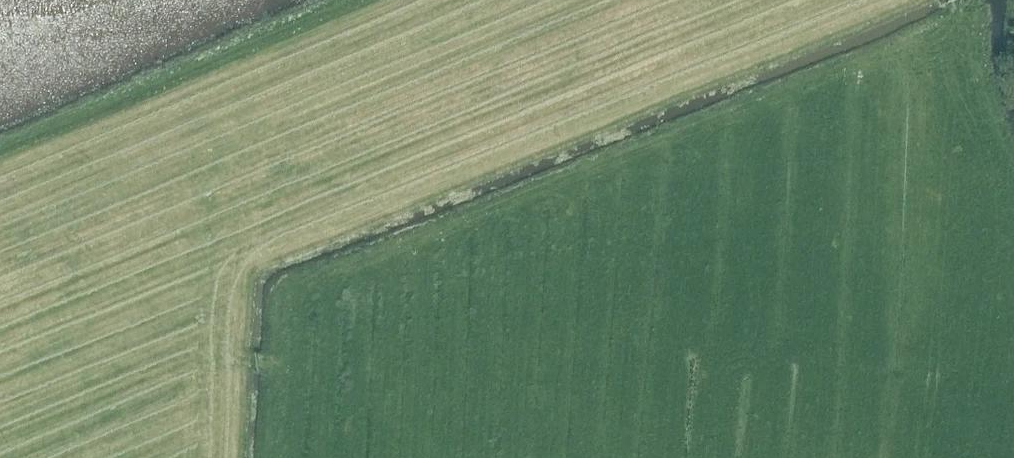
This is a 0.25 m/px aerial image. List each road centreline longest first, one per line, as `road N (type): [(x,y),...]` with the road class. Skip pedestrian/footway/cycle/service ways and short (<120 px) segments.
road 1 (track): [(0,153),(363,0)]

